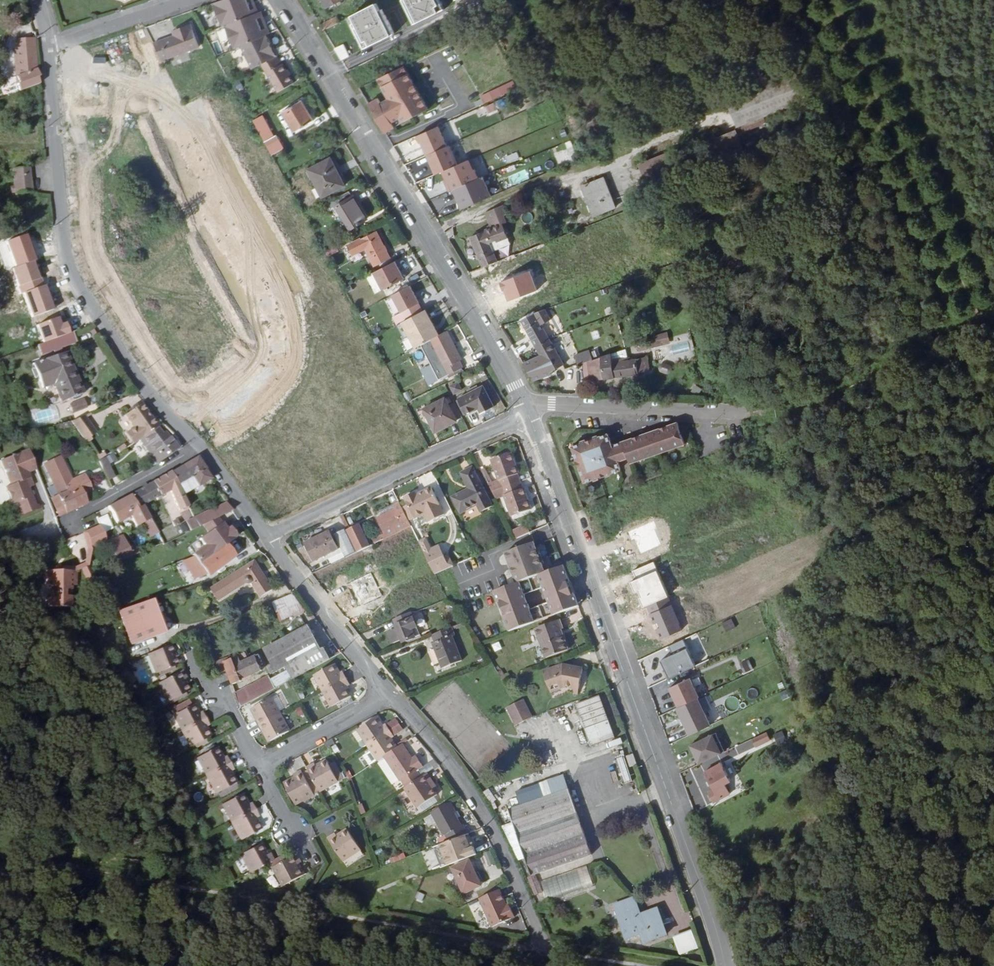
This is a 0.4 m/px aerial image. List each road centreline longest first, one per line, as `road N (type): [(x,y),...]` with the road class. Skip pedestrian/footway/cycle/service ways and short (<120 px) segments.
road 1 (track): [(0,860),(615,965)]
road 2 (residential): [(725,965),(528,414)]
road 3 (residential): [(528,414),(485,330),(282,0)]
road 4 (residential): [(198,446),(153,400),(70,267),(47,46)]
road 5 (track): [(831,0),(984,328)]
road 6 (residential): [(544,954),(491,824),(386,693)]
road 7 (residential): [(528,414),(264,535)]
road 8 (residential): [(745,413),(552,403),(528,414)]
road 9 (residential): [(386,693),(264,535)]
road 10 (residential): [(67,523),(198,446)]
road 11 (residential): [(187,0),(47,46)]
road 12 (residential): [(261,766),(386,693)]
road 13 (residential): [(190,656),(261,766)]

